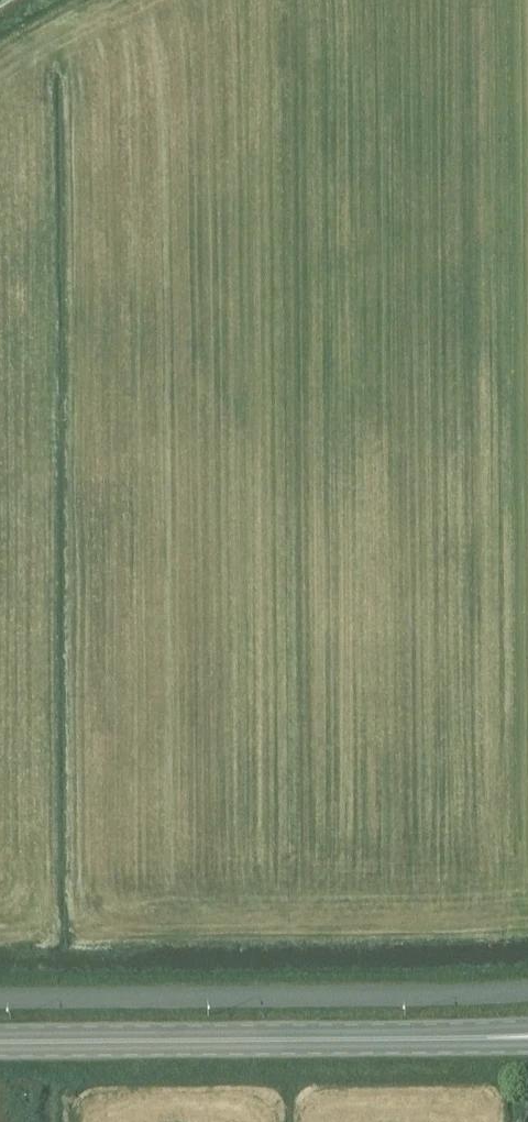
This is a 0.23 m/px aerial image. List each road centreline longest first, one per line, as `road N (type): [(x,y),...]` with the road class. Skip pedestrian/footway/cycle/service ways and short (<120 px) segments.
road 1 (unclassified): [(0,998),(527,990)]
road 2 (primary): [(0,1042),(527,1036)]

